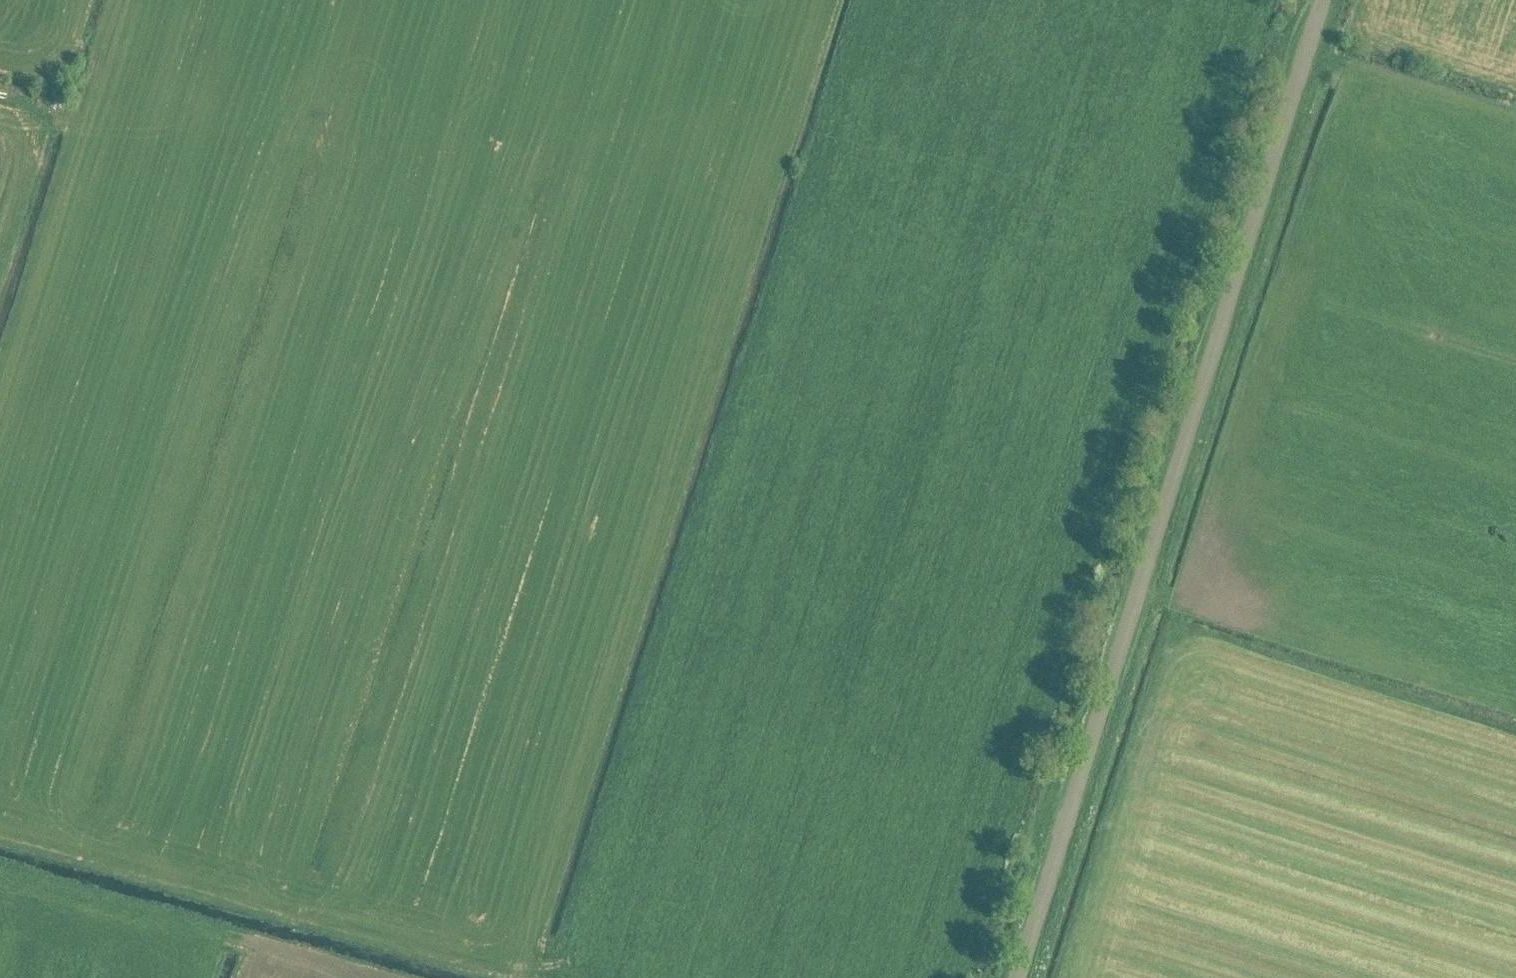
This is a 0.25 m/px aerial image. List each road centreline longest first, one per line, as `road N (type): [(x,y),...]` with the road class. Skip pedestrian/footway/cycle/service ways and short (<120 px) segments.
road 1 (tertiary): [(1017,977),(1323,0)]

